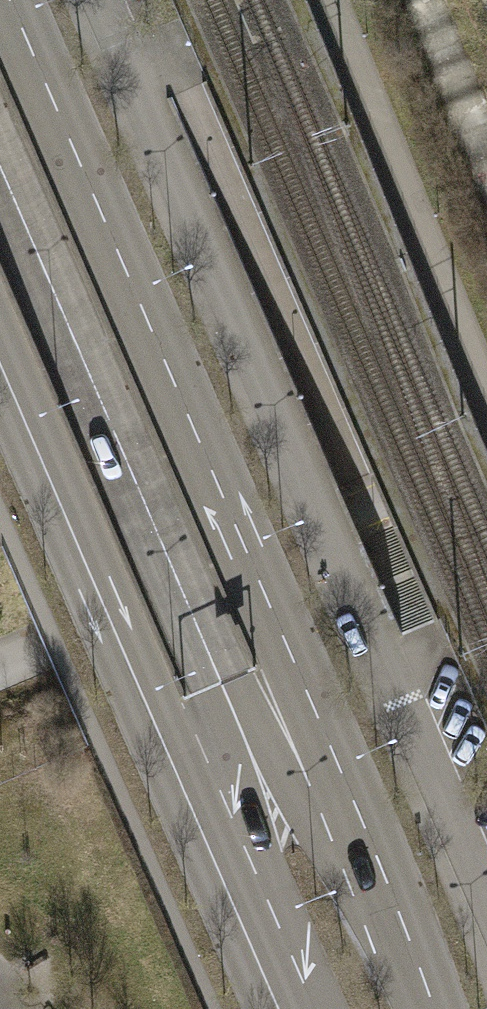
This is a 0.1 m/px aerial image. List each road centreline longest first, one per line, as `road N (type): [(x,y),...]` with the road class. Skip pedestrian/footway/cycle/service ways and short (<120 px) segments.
road 1 (primary): [(434,1008),(9,0)]
road 2 (primary): [(0,363),(154,720),(200,777),(300,1008)]

